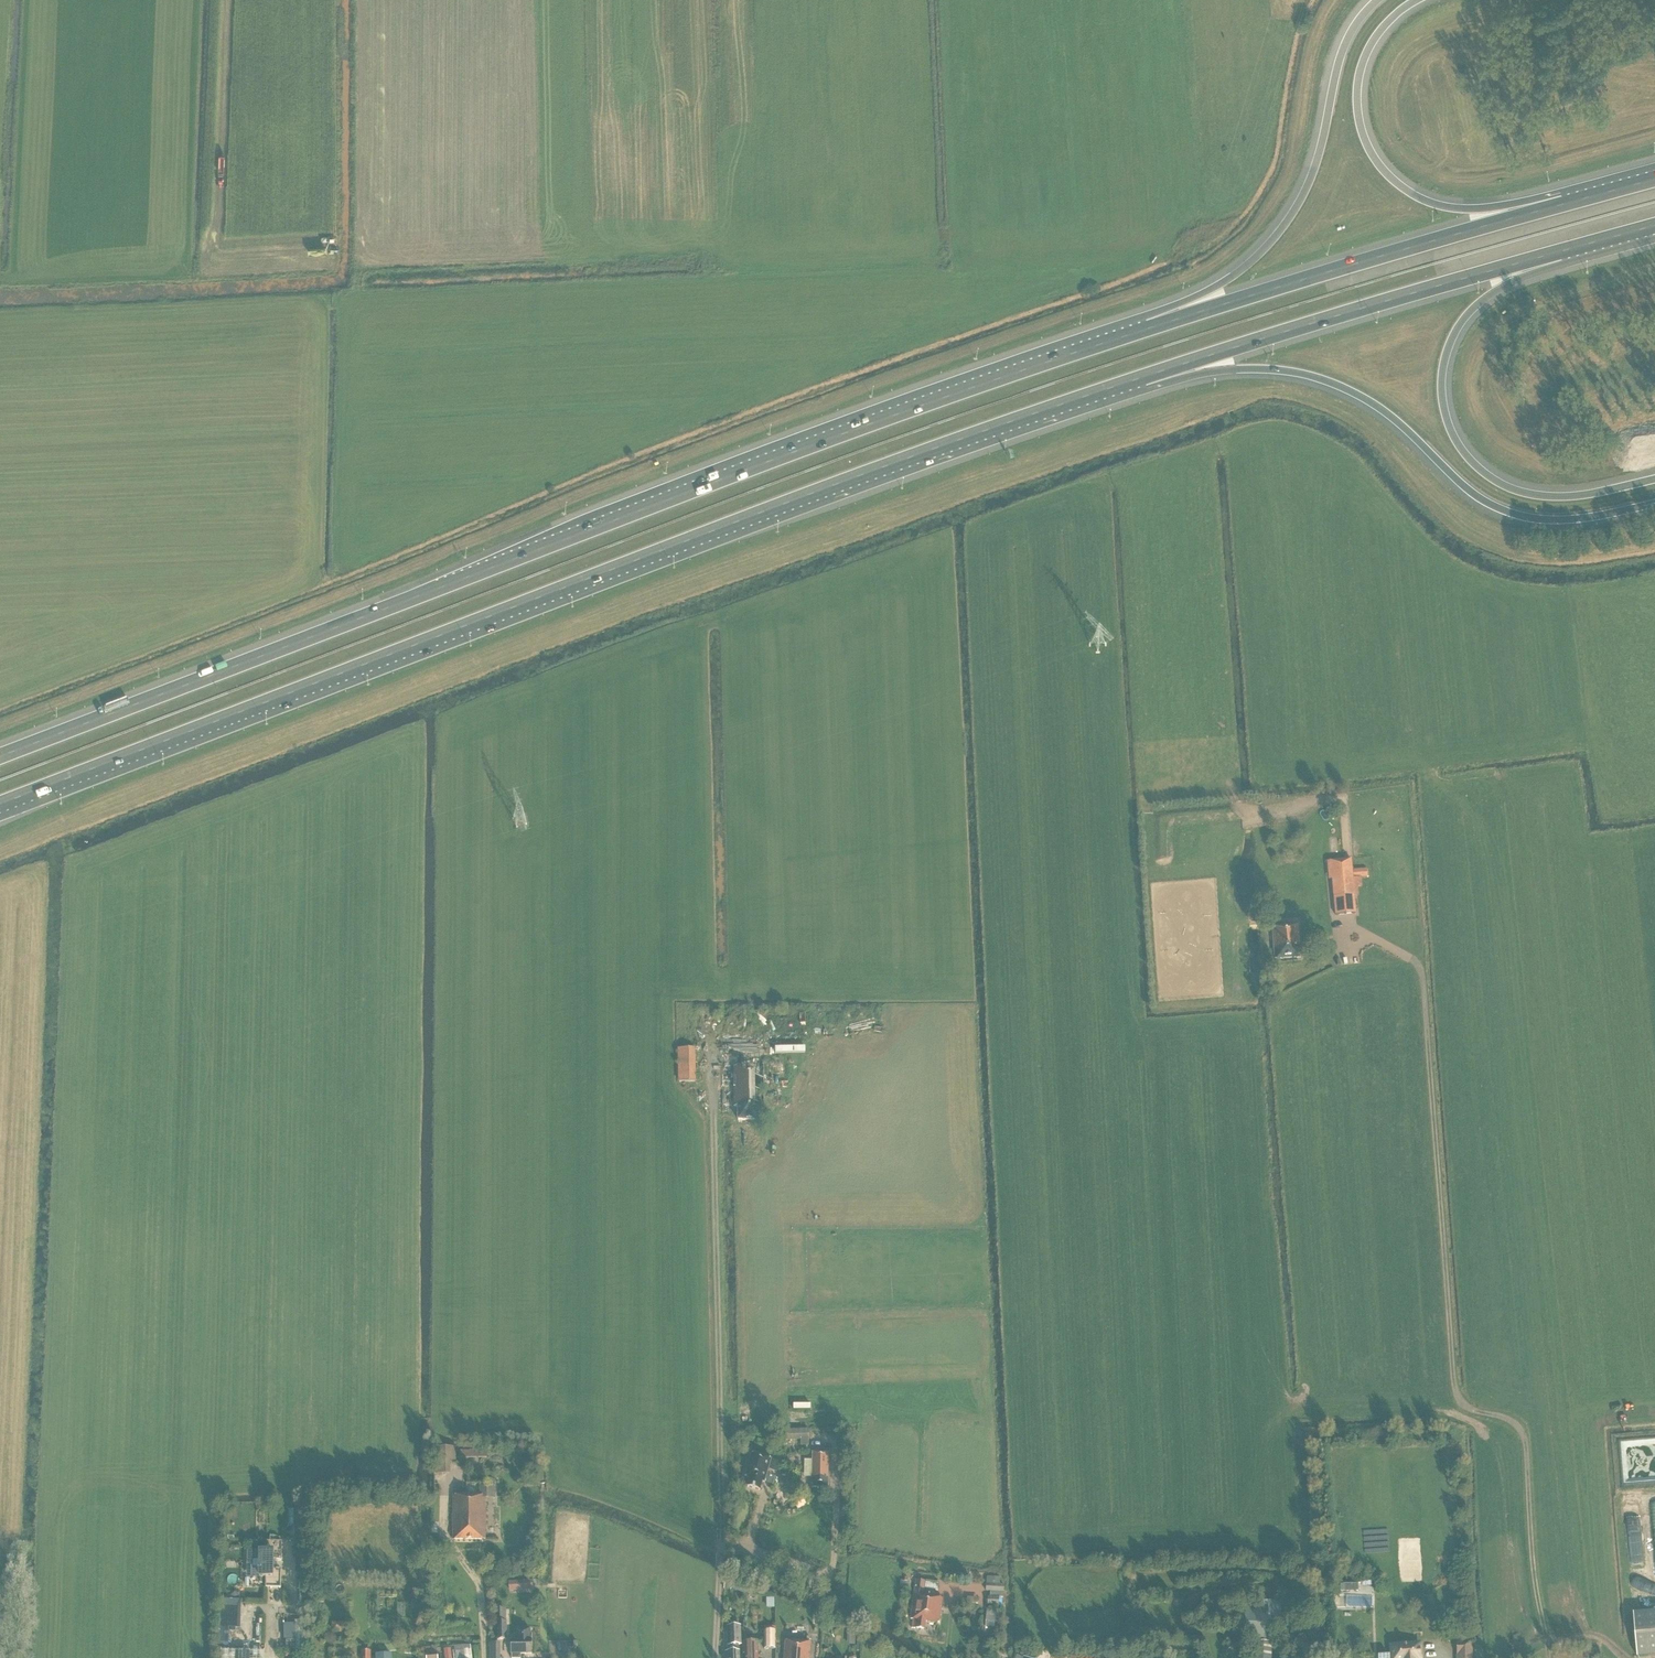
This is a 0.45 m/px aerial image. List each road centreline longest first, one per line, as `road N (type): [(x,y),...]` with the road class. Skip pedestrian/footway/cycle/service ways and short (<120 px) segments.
road 1 (motorway): [(1144,330),(767,460),(0,756)]
road 2 (motorway): [(0,805),(852,479),(1139,379)]
road 3 (track): [(1346,967),(1400,957),(1423,977),(1454,1390),(1463,1407),(1510,1418),(1525,1437),(1547,1657)]
road 4 (motorway): [(1139,379),(1255,368),(1327,381),(1384,412),(1471,492),(1518,515),(1570,519),(1654,503)]
road 5 (motorway): [(1654,477),(1572,495),(1528,492),(1483,470),(1448,422),(1442,374),(1464,319),(1493,292),(1563,251)]
road 6 (motorway): [(1139,379),(1563,251)]
road 7 (motorway): [(1566,204),(1144,330)]
road 8 (motorway): [(1376,0),(1345,44),(1318,158),(1290,217),(1240,270),(1144,330)]
road 9 (motorway): [(1566,204),(1443,206),(1382,168),(1360,124),(1361,70),(1377,34),(1418,0)]
road 10 (track): [(485,1657),(480,1586),(445,1536),(444,1488)]

